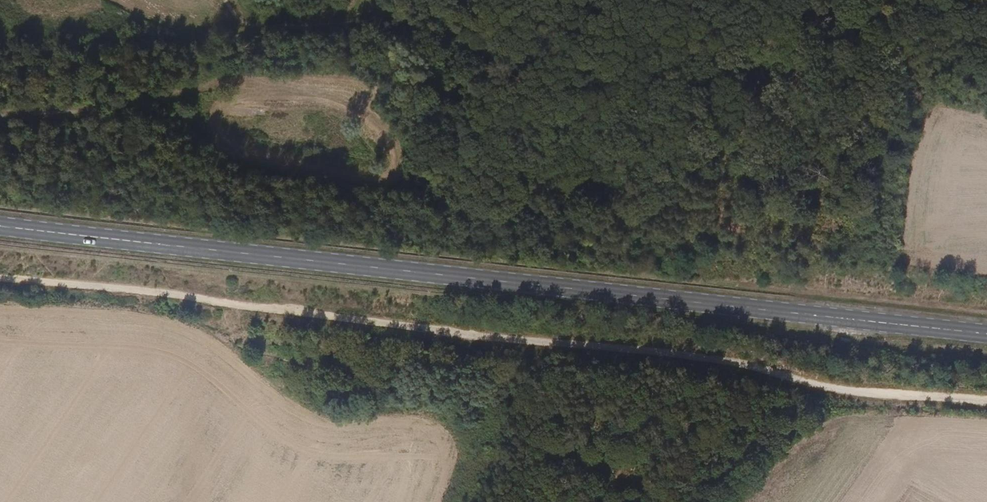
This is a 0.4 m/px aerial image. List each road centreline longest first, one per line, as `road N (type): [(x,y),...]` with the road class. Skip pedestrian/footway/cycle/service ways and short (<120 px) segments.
road 1 (track): [(0,281),(708,358),(830,389),(986,402)]
road 2 (primary): [(0,226),(986,335)]
road 3 (track): [(99,107),(249,78)]

